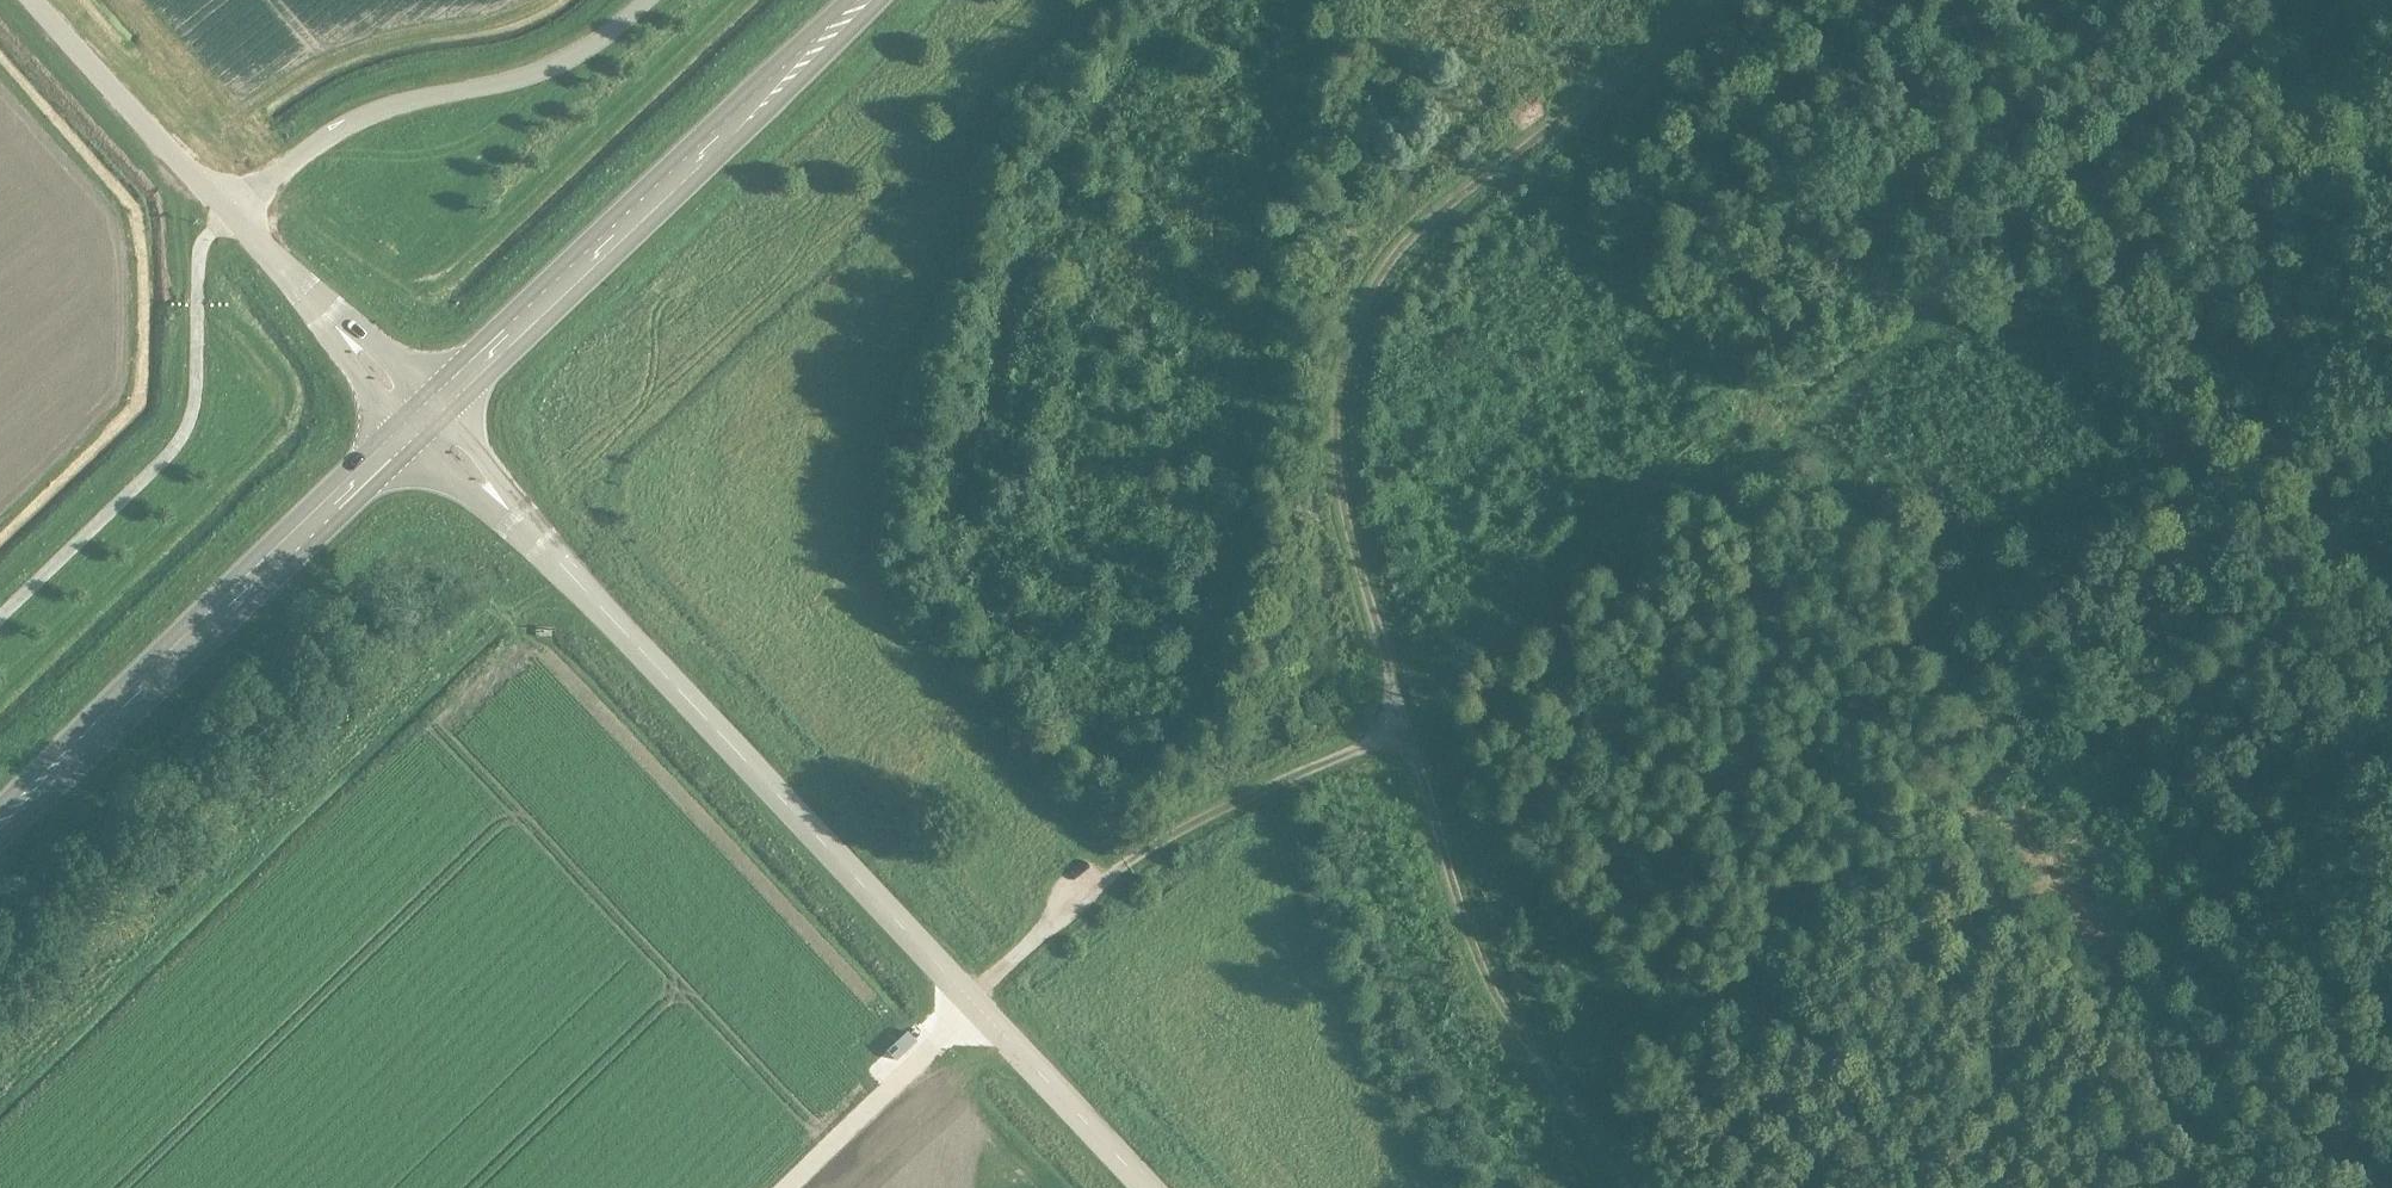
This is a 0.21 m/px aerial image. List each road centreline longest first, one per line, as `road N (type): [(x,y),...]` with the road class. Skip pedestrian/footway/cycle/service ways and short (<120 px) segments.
road 1 (unclassified): [(1147,1187),(514,515)]
road 2 (track): [(1714,0),(1437,219),(1364,302),(1340,364),(1328,490),(1343,562),(1403,735)]
road 3 (track): [(1125,860),(1223,806),(1403,735),(1472,941),(1508,1012),(1628,1187)]
road 4 (trunk): [(434,407),(854,0)]
road 5 (trunk): [(0,826),(409,431)]
road 6 (unclassified): [(234,216),(312,146),(376,109),(521,85),(590,53),(646,0)]
road 7 (unclassified): [(234,216),(30,0)]
road 8 (unclassified): [(321,309),(348,363),(409,431)]
road 9 (unclassified): [(434,407),(371,341),(321,309)]
road 10 (unclassified): [(514,515),(498,474),(434,407)]
road 11 (unclassified): [(409,431),(467,489),(514,515)]
road 12 (unclassified): [(321,309),(234,216)]

